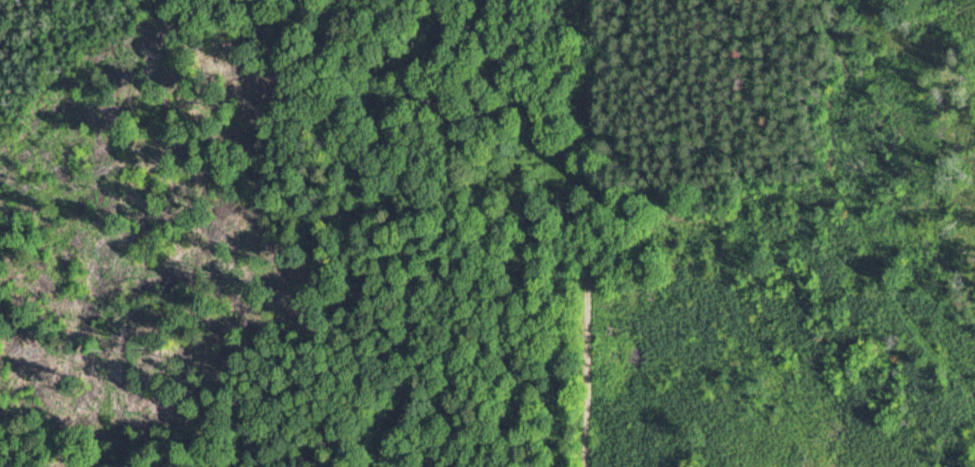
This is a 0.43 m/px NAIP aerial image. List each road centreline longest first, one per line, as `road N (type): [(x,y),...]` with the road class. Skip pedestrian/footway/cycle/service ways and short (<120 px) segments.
road 1 (track): [(575,466),(575,0)]

